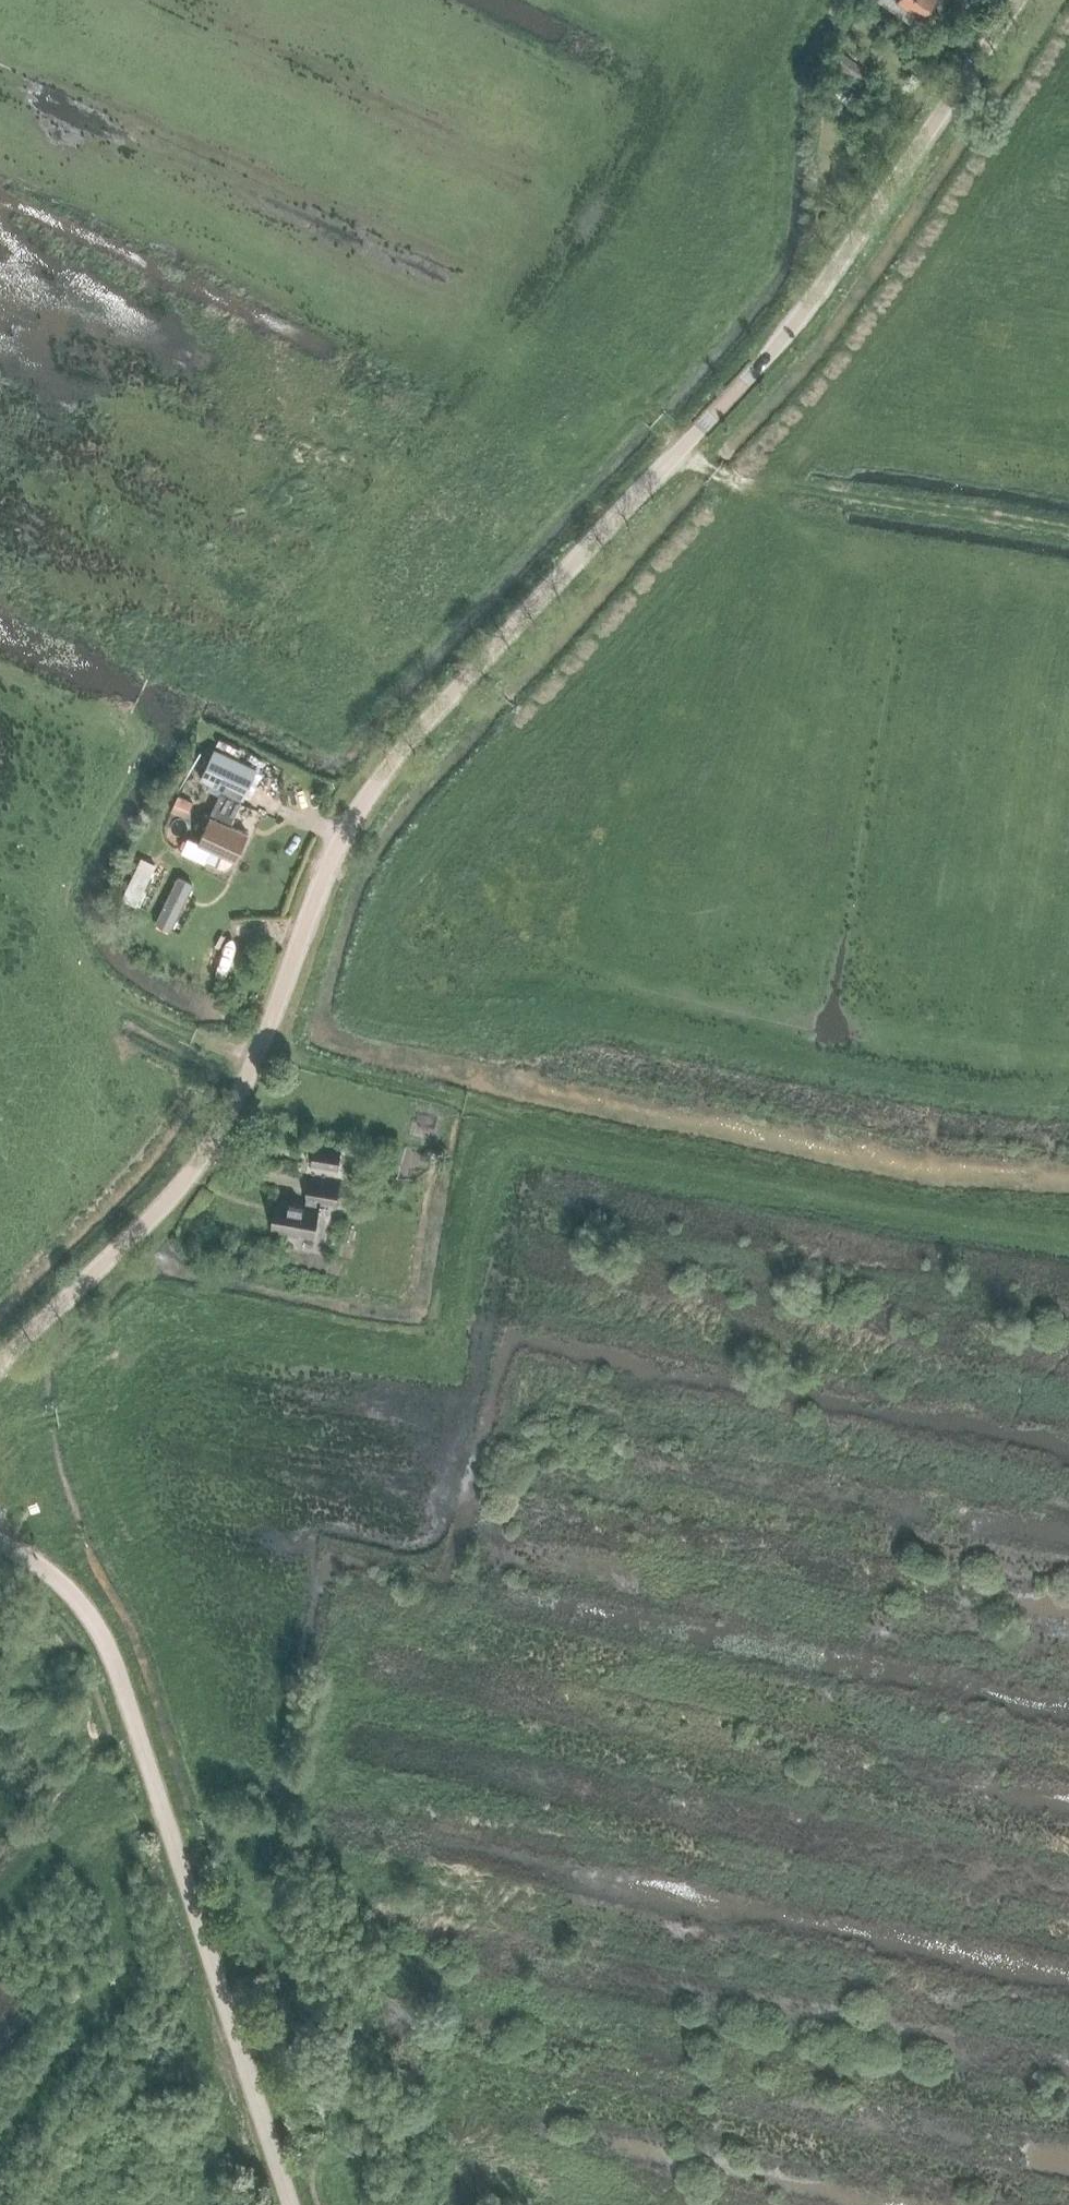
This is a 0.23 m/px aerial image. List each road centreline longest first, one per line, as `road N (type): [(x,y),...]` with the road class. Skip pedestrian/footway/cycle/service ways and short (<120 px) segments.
road 1 (tertiary): [(0,1362),(201,1159),(239,1093),(336,846),(393,756),(762,362),(1017,0)]
road 2 (unclassified): [(290,2204),(116,1668),(80,1602),(0,1543)]

